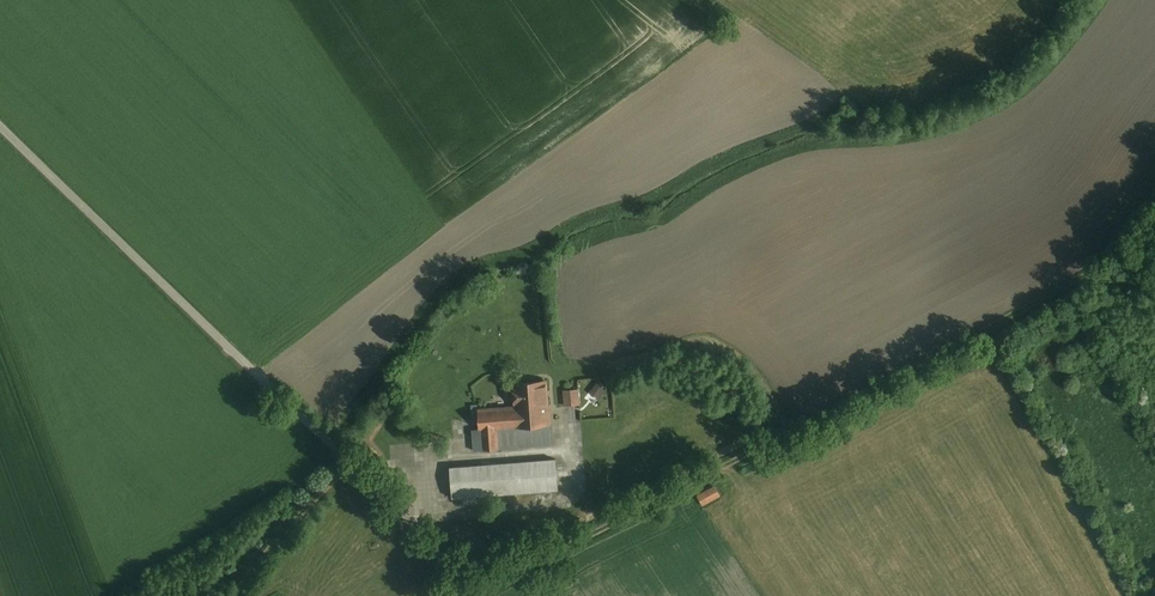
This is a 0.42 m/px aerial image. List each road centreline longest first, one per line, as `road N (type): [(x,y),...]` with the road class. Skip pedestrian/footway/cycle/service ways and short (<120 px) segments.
road 1 (track): [(468,590),(1075,279),(1154,293)]
road 2 (unclassified): [(0,128),(193,326),(395,511),(472,595)]

